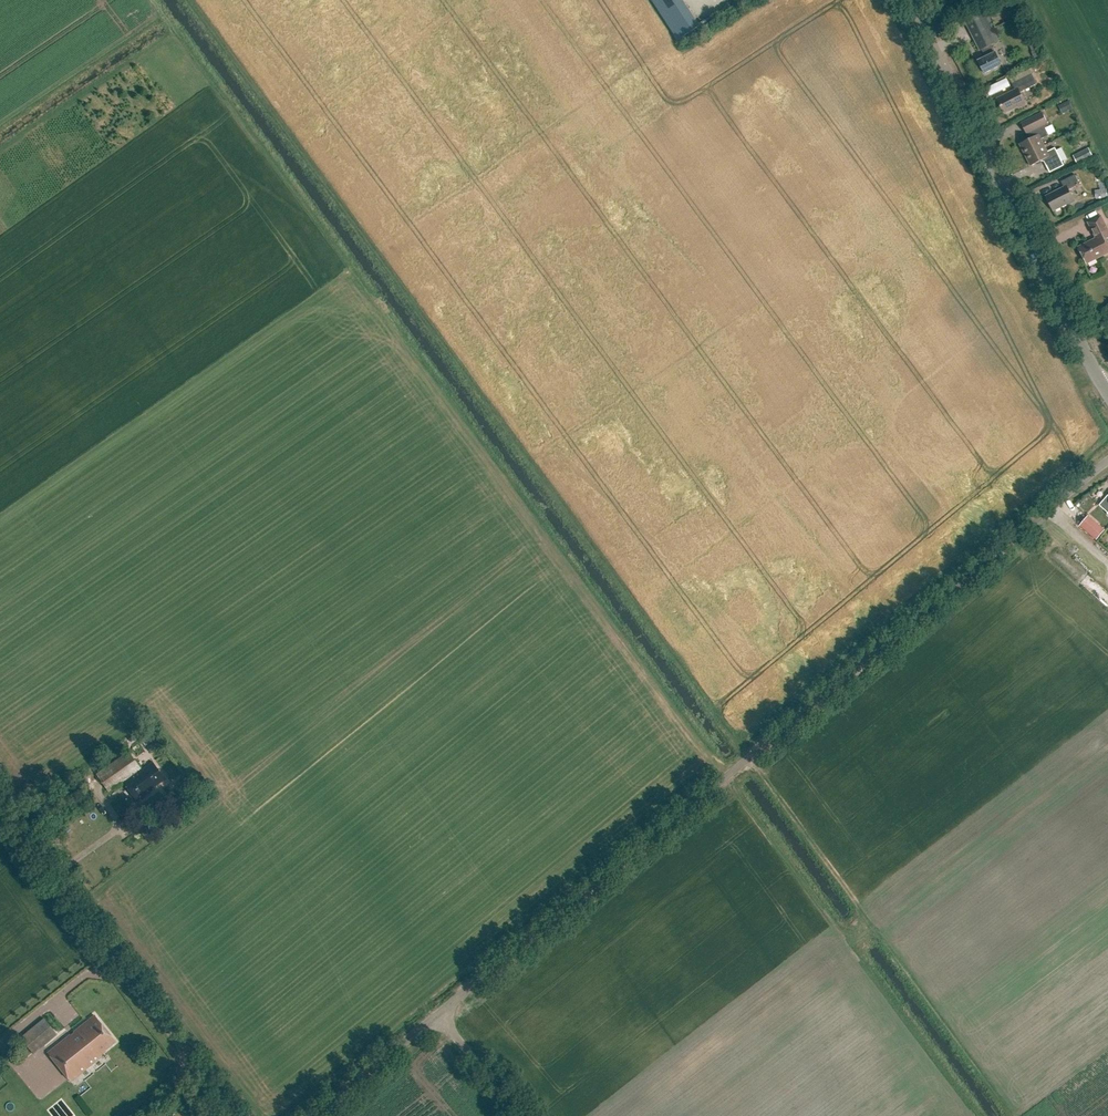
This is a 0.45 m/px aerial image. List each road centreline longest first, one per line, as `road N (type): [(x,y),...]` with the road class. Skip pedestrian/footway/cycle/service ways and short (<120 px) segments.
road 1 (unclassified): [(1107,459),(439,1016)]
road 2 (tertiary): [(1107,390),(909,0)]
road 3 (unclassified): [(232,1115),(0,804)]
road 4 (unclassified): [(439,1016),(317,1115)]
road 5 (unclassified): [(527,1115),(439,1016)]

